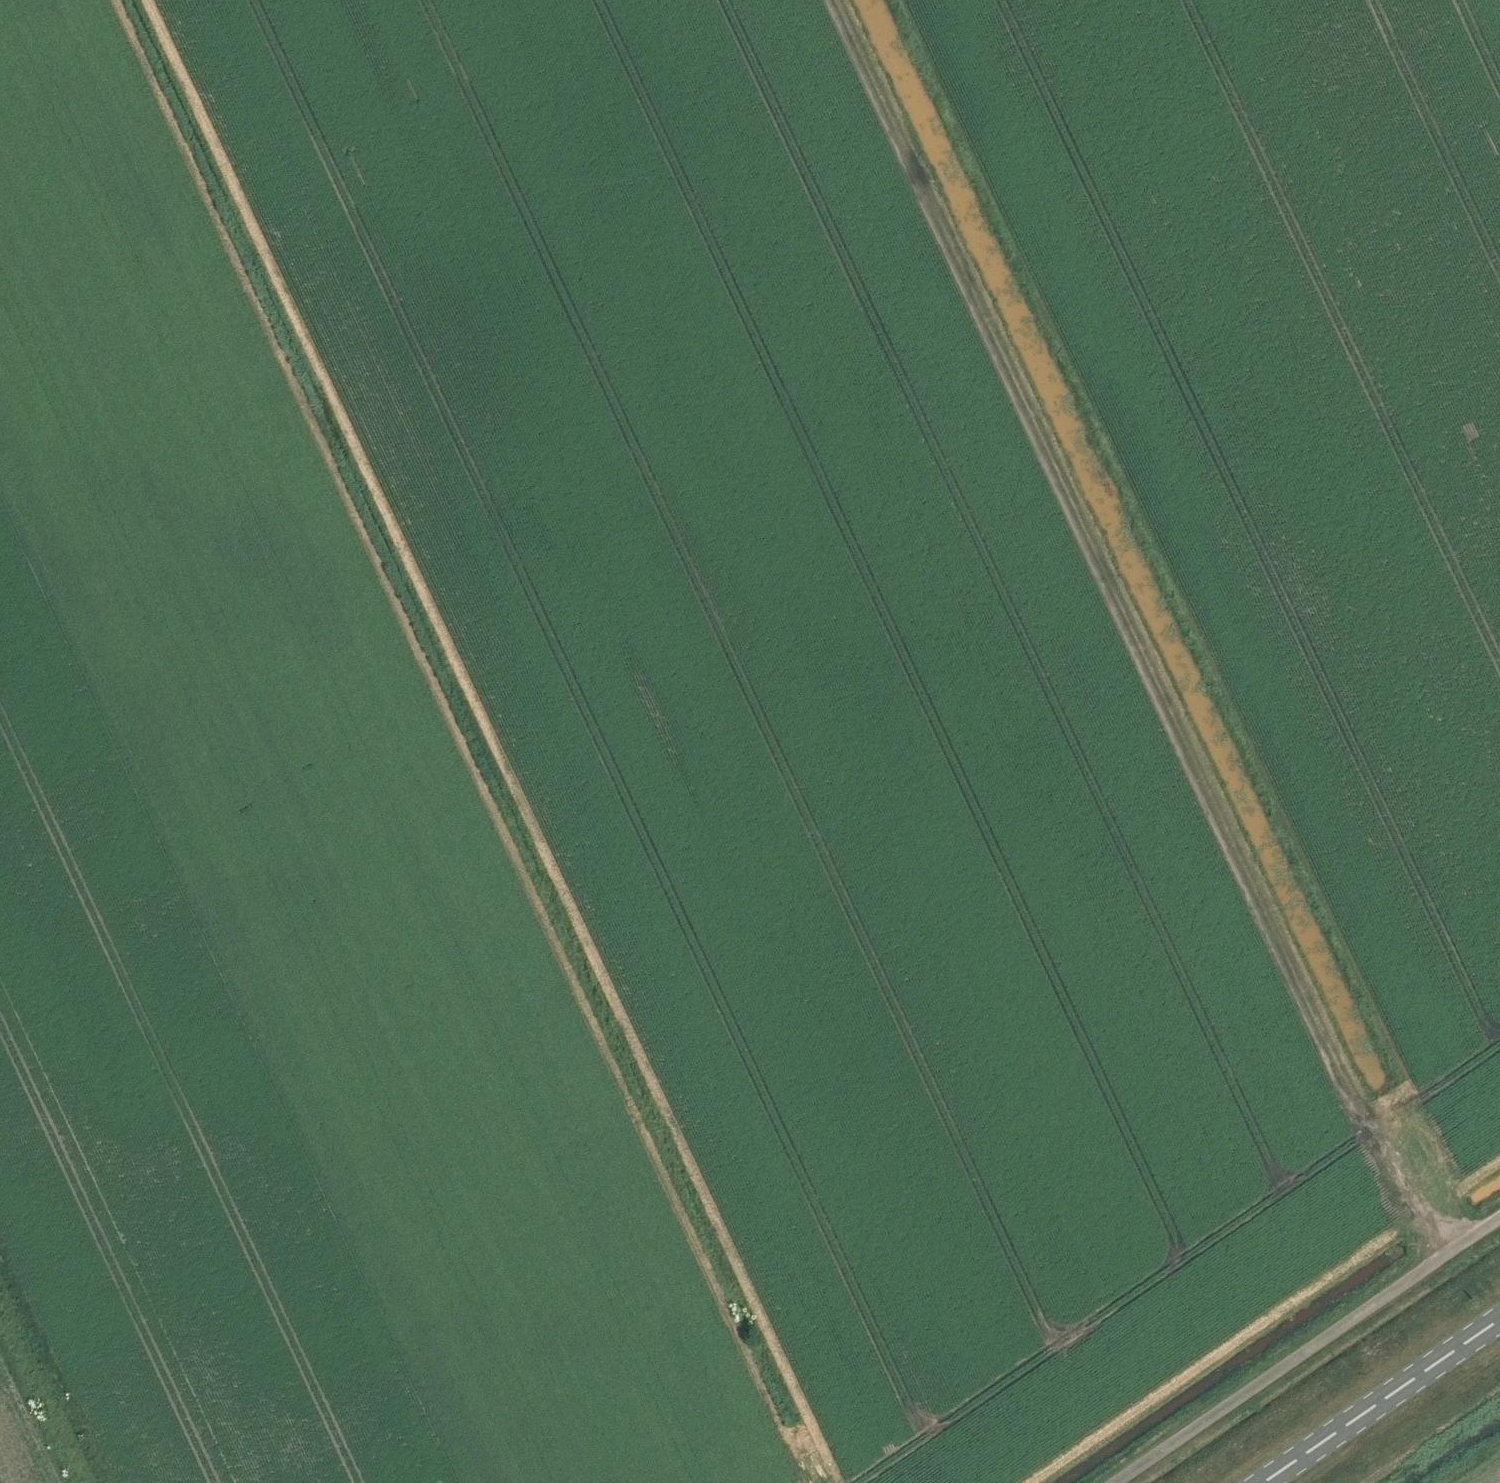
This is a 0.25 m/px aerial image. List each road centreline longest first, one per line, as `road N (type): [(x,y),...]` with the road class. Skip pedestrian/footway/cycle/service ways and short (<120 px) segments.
road 1 (unclassified): [(1115,1482),(1499,1217)]
road 2 (primary): [(1263,1482),(1499,1319)]

